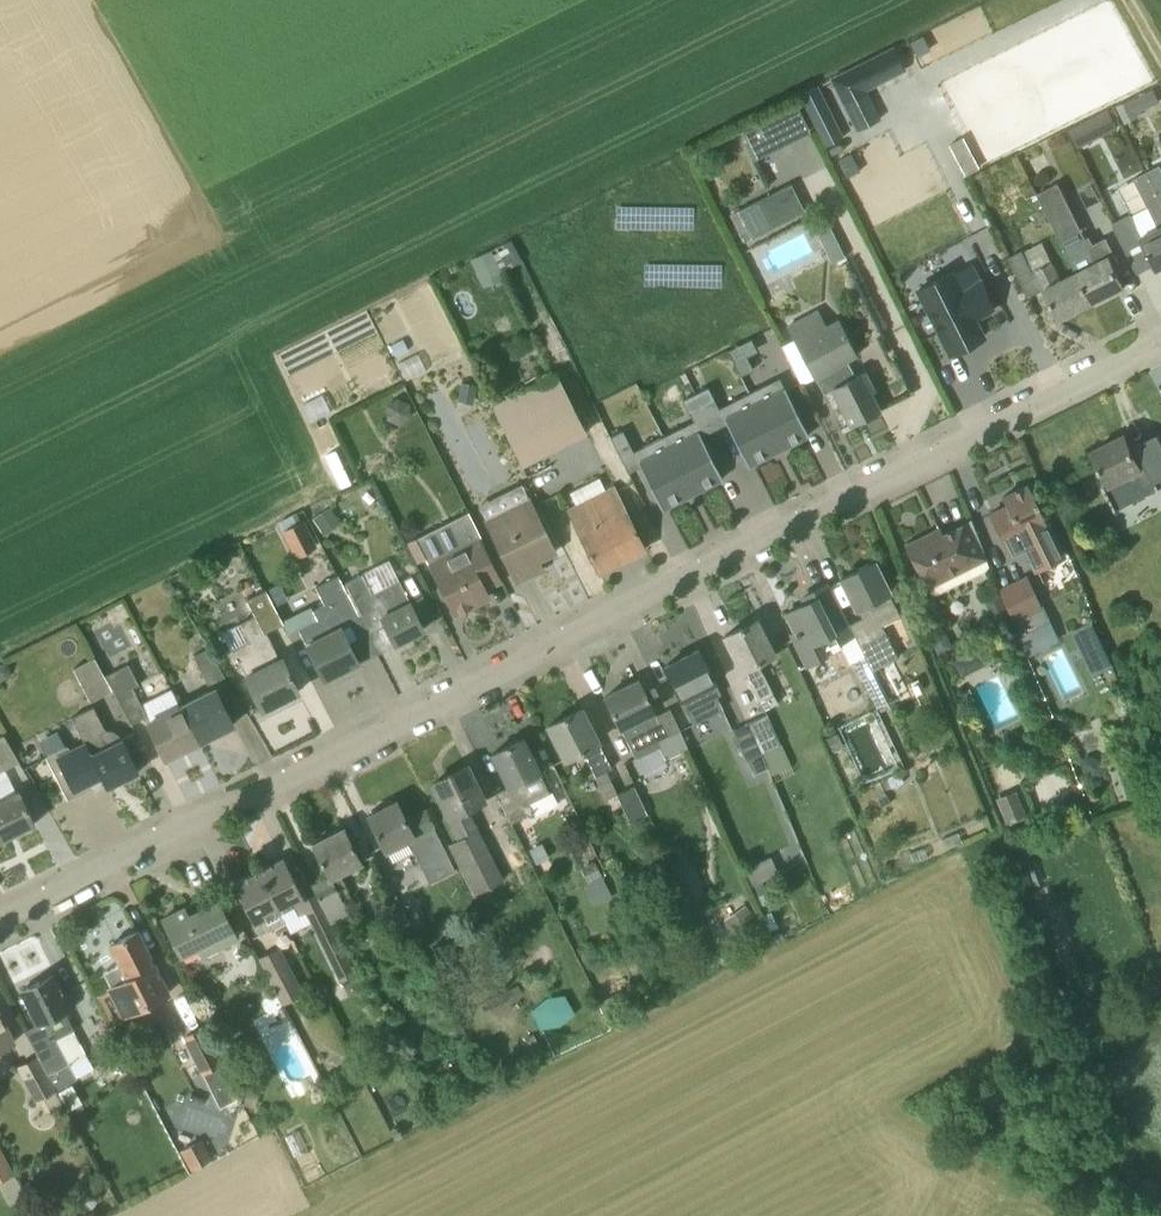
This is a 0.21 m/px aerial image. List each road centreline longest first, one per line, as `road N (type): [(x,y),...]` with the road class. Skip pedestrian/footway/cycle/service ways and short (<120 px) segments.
road 1 (residential): [(0,920),(1121,363),(1160,333)]

